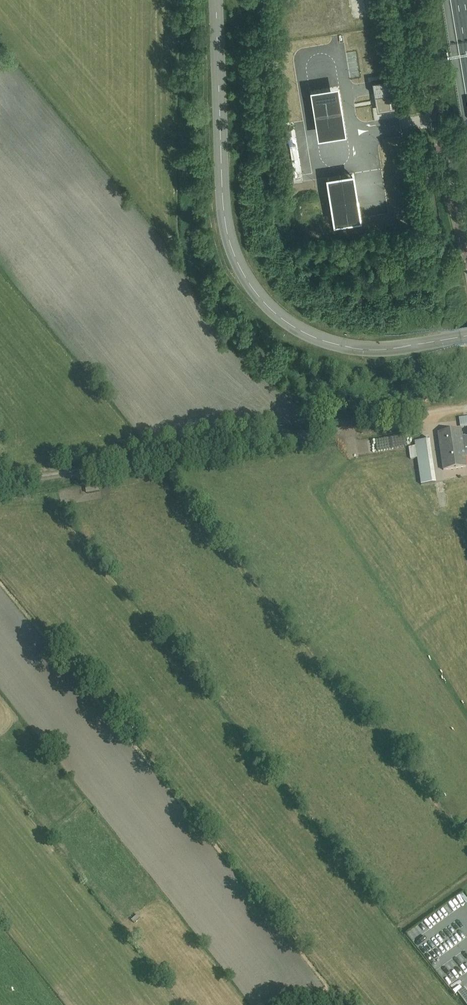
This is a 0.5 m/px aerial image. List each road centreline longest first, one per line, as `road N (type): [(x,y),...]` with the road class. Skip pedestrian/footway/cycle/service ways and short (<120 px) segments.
road 1 (tertiary): [(455,339),(365,351),(317,340),(267,306),(247,281),(223,190),(217,0)]
road 2 (track): [(0,486),(466,409)]
road 3 (tertiary): [(466,255),(417,0)]

